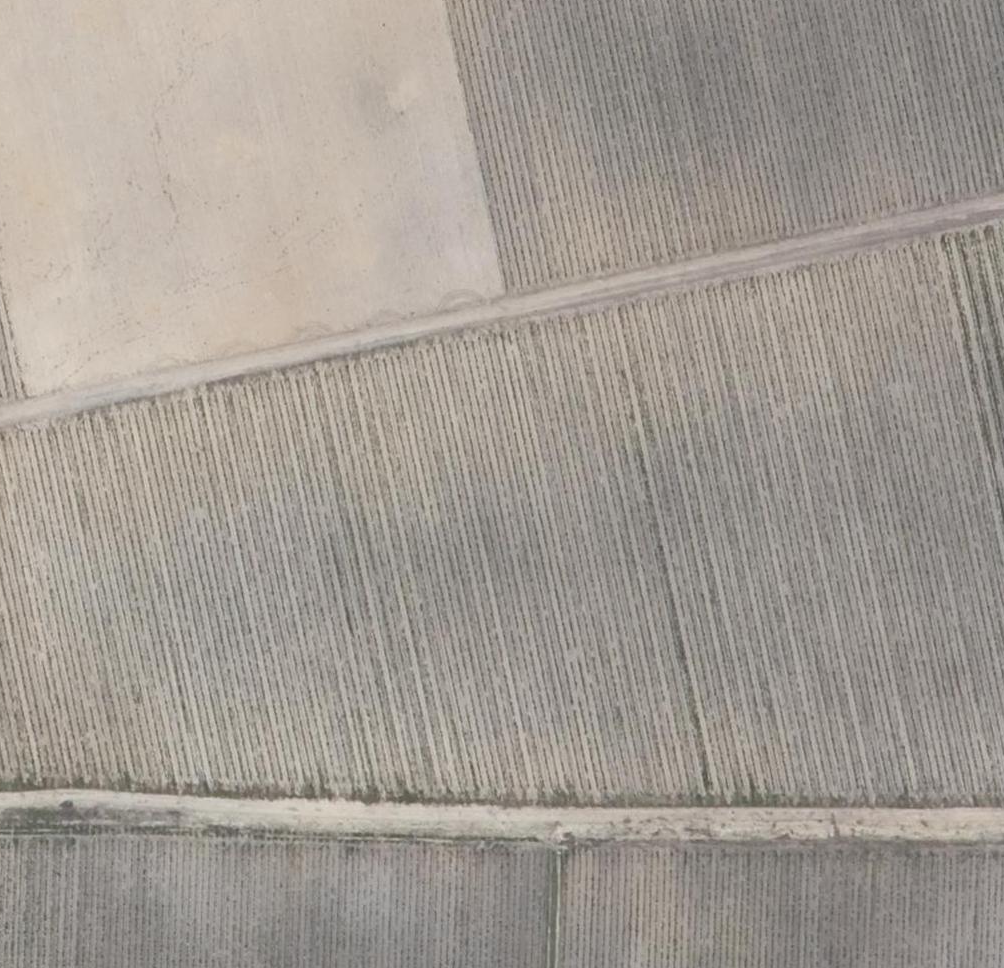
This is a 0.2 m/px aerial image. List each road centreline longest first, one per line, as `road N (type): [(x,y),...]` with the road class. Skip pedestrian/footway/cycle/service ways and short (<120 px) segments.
road 1 (track): [(1003,199),(0,415)]
road 2 (track): [(0,804),(1003,822)]
road 3 (track): [(559,814),(552,967)]

